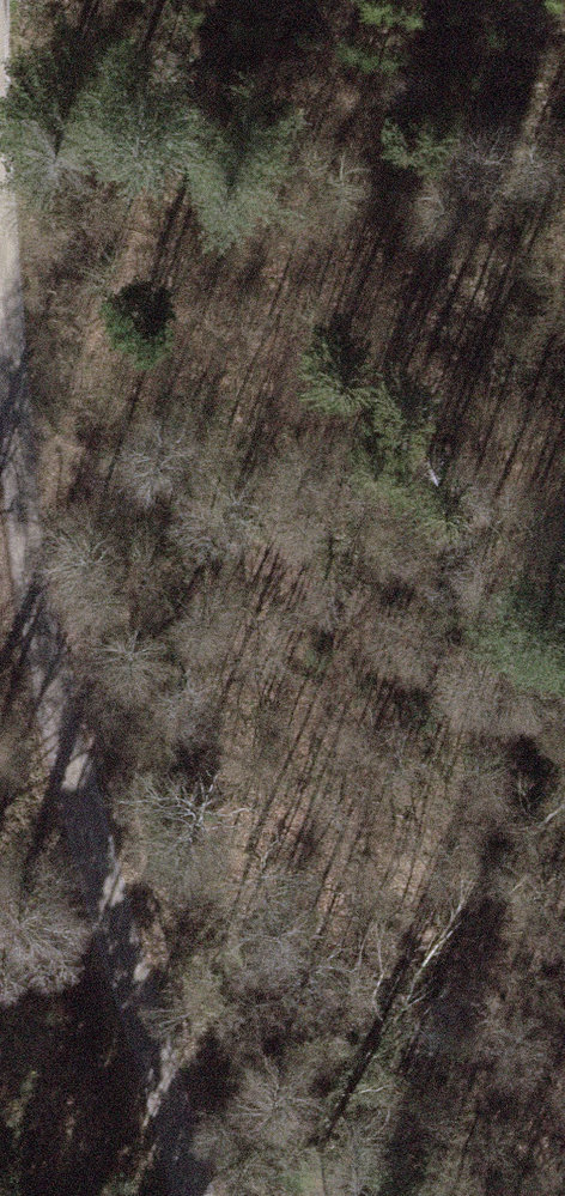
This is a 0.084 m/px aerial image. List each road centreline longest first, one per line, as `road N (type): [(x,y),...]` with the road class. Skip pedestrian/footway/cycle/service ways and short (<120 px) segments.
road 1 (track): [(0,298),(23,581),(186,1195)]
road 2 (track): [(13,447),(350,613),(564,697)]

